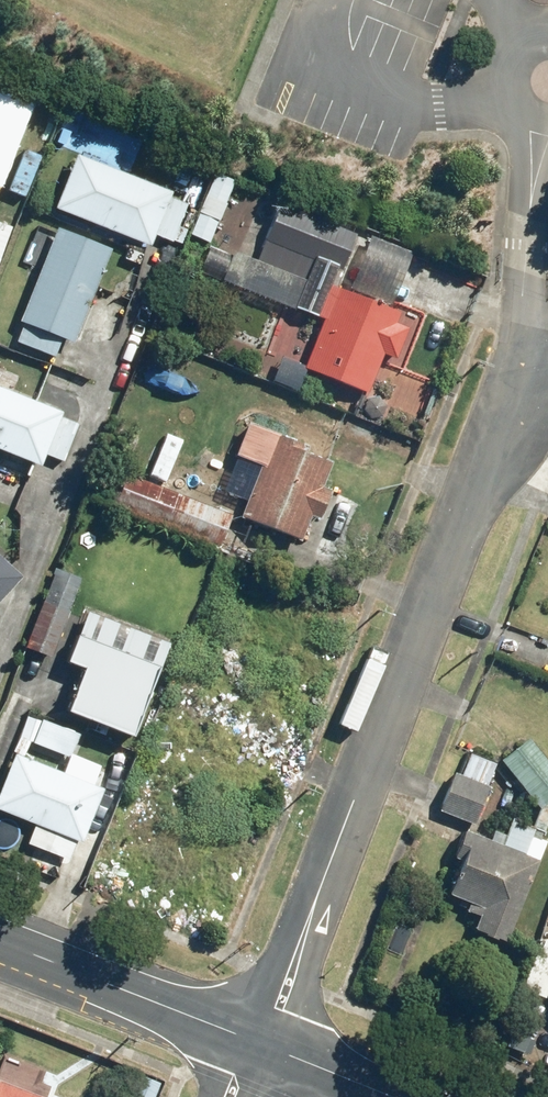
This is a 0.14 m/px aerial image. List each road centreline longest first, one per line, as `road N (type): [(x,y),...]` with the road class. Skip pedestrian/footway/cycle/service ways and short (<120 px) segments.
road 1 (residential): [(324,878),(535,296)]
road 2 (tertiary): [(0,941),(238,1036)]
road 3 (residential): [(324,878),(313,969),(280,1052)]
road 4 (residential): [(238,1036),(324,878)]
road 5 (tertiary): [(280,1052),(392,1096)]

